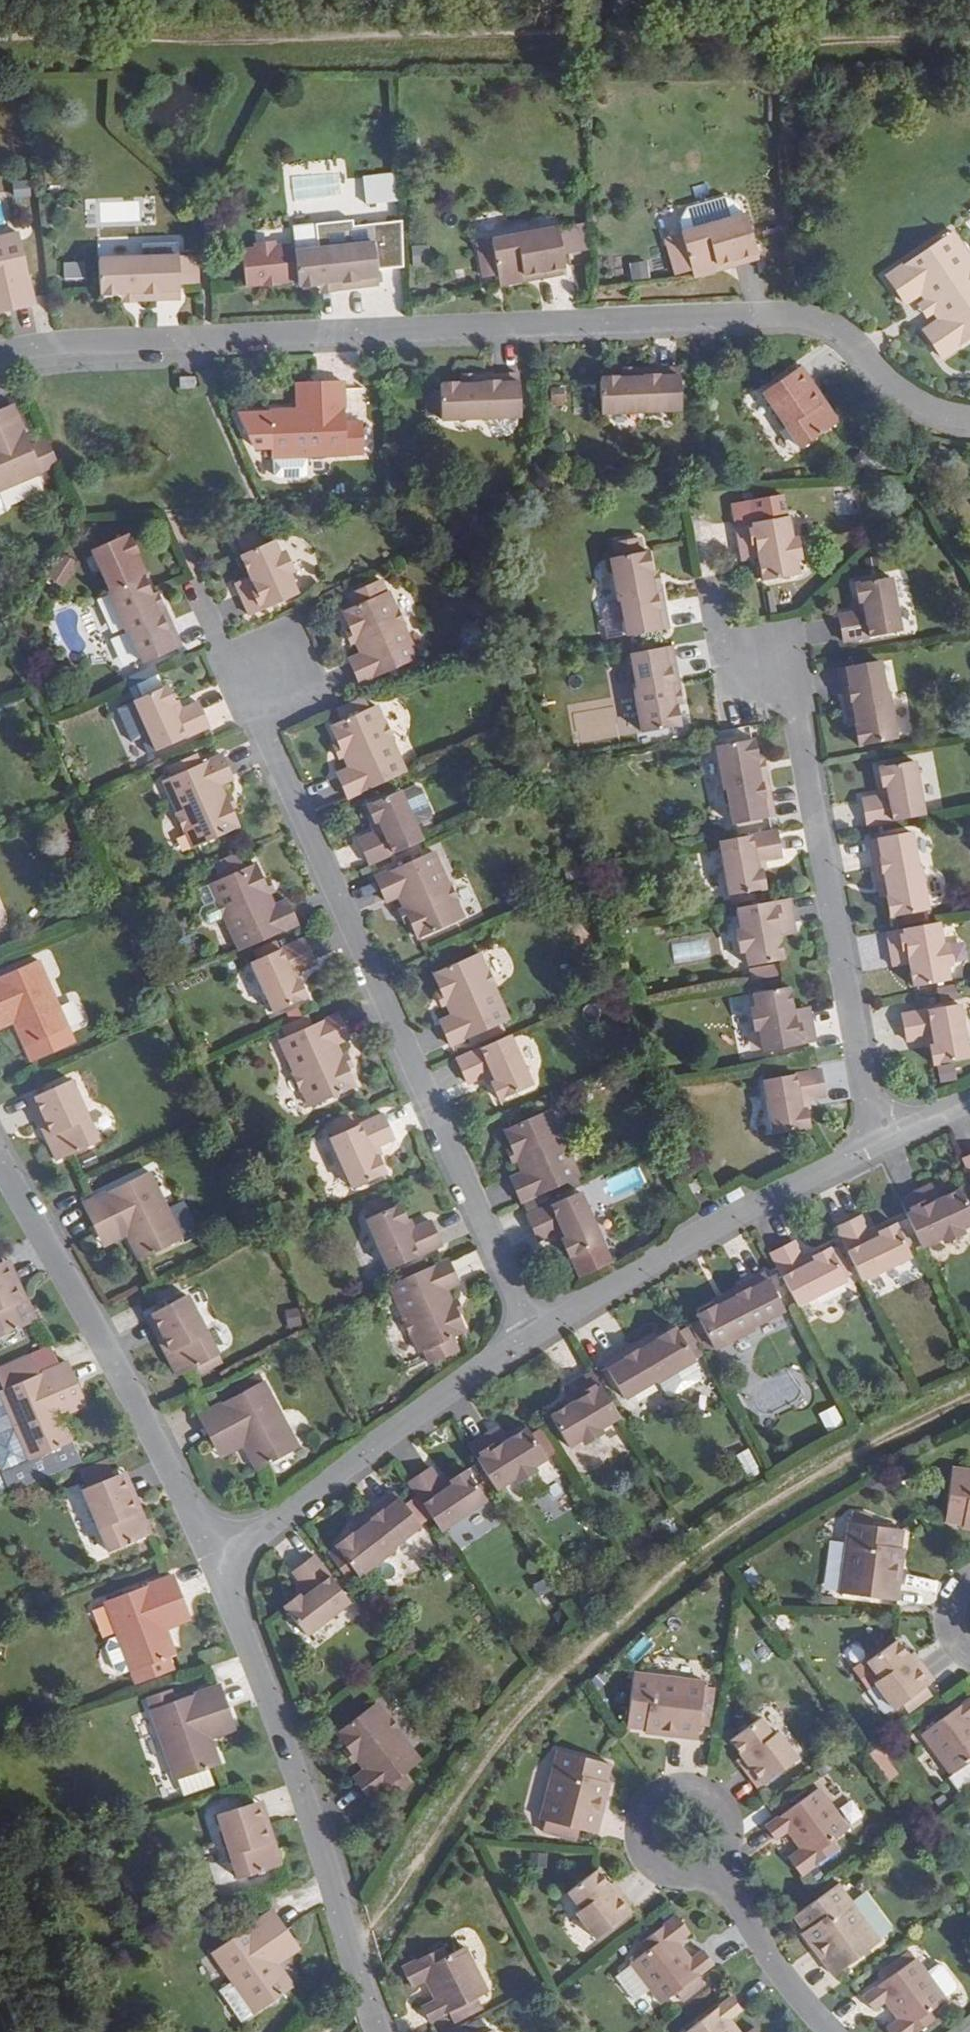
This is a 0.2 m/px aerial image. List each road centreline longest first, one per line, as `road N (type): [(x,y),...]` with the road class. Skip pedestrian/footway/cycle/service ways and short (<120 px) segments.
road 1 (residential): [(0,359),(135,346),(785,317),(837,333),(916,406),(969,419)]
road 2 (track): [(0,33),(969,33)]
road 3 (residential): [(285,649),(236,673),(536,1335)]
road 4 (residential): [(708,586),(716,635),(754,675),(786,670),(878,1144)]
road 5 (residential): [(378,2031),(295,1773),(207,1561)]
road 6 (residential): [(207,1561),(121,1382),(0,1171)]
road 7 (residential): [(207,1561),(268,1530),(536,1335)]
road 8 (residential): [(536,1335),(878,1144)]
road 9 (residential): [(714,1863),(772,1969),(830,2031)]
road 10 (residential): [(714,1863),(729,1840),(727,1811),(696,1784),(668,1785),(644,1805),(644,1852)]

